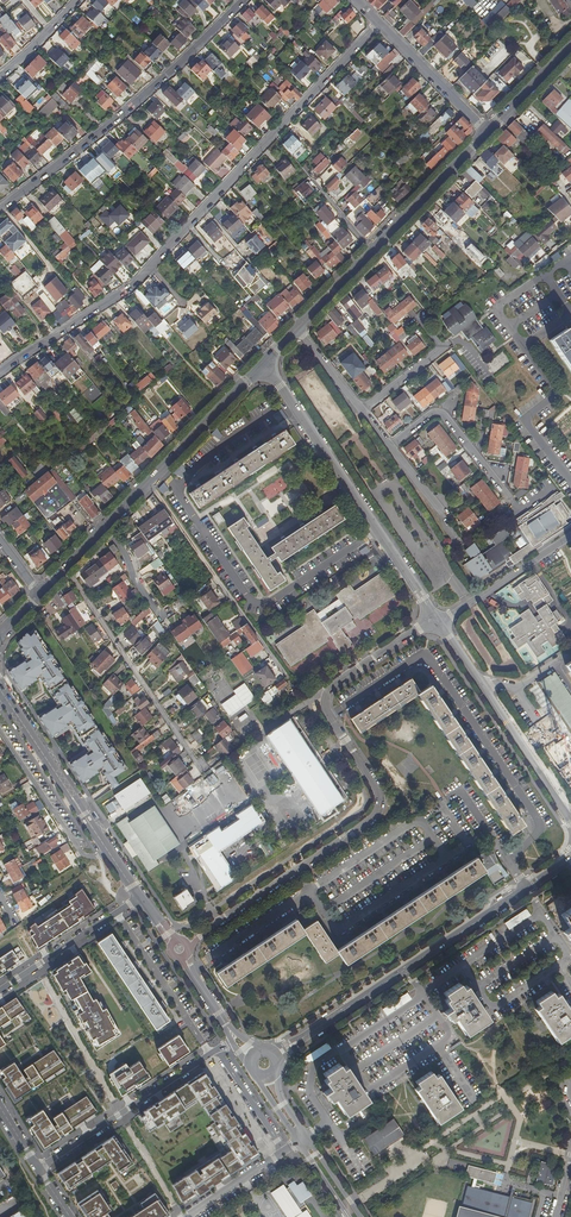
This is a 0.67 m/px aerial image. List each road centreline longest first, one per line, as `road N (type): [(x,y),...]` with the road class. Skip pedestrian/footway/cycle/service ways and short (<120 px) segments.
road 1 (residential): [(0,372),(138,279),(378,25)]
road 2 (residential): [(509,862),(543,827),(425,652),(329,715)]
road 3 (residential): [(189,947),(375,813),(377,790),(329,715)]
road 4 (residential): [(244,0),(102,131),(0,211)]
road 5 (residential): [(161,469),(259,604),(375,530)]
road 6 (residential): [(526,887),(277,1055)]
road 7 (tertiary): [(296,328),(486,131)]
road 8 (residential): [(509,862),(489,832),(338,931),(310,891)]
road 9 (residential): [(140,896),(0,691)]
road 10 (residential): [(38,1168),(232,1041)]
road 11 (residential): [(390,447),(428,416),(448,415),(513,501)]
road 12 (tertiary): [(39,594),(161,469)]
road 13 (residential): [(570,482),(524,421),(553,388),(523,346)]
road 14 (residential): [(140,896),(0,990)]
road 15 (residential): [(570,820),(477,682)]
road 16 (residential): [(437,621),(570,536)]
road 17 (residential): [(329,715),(325,701),(337,681),(437,621)]
road 18 (residential): [(378,25),(486,131)]
road 19 (tertiary): [(161,469),(263,362)]
road 20 (residential): [(191,971),(310,891)]
road 21 (residential): [(375,530),(299,416)]
road 22 (unclassified): [(187,1216),(293,1144)]
road 23 (residential): [(428,327),(440,348),(362,410)]
road 24 (tertiary): [(486,131),(570,45)]

